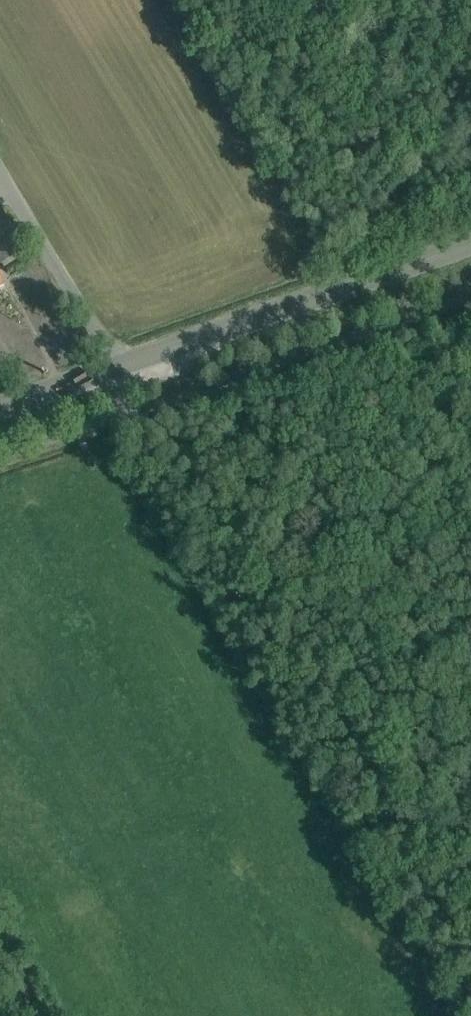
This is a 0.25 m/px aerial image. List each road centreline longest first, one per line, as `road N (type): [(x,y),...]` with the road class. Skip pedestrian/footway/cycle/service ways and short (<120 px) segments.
road 1 (tertiary): [(0,412),(470,244)]

